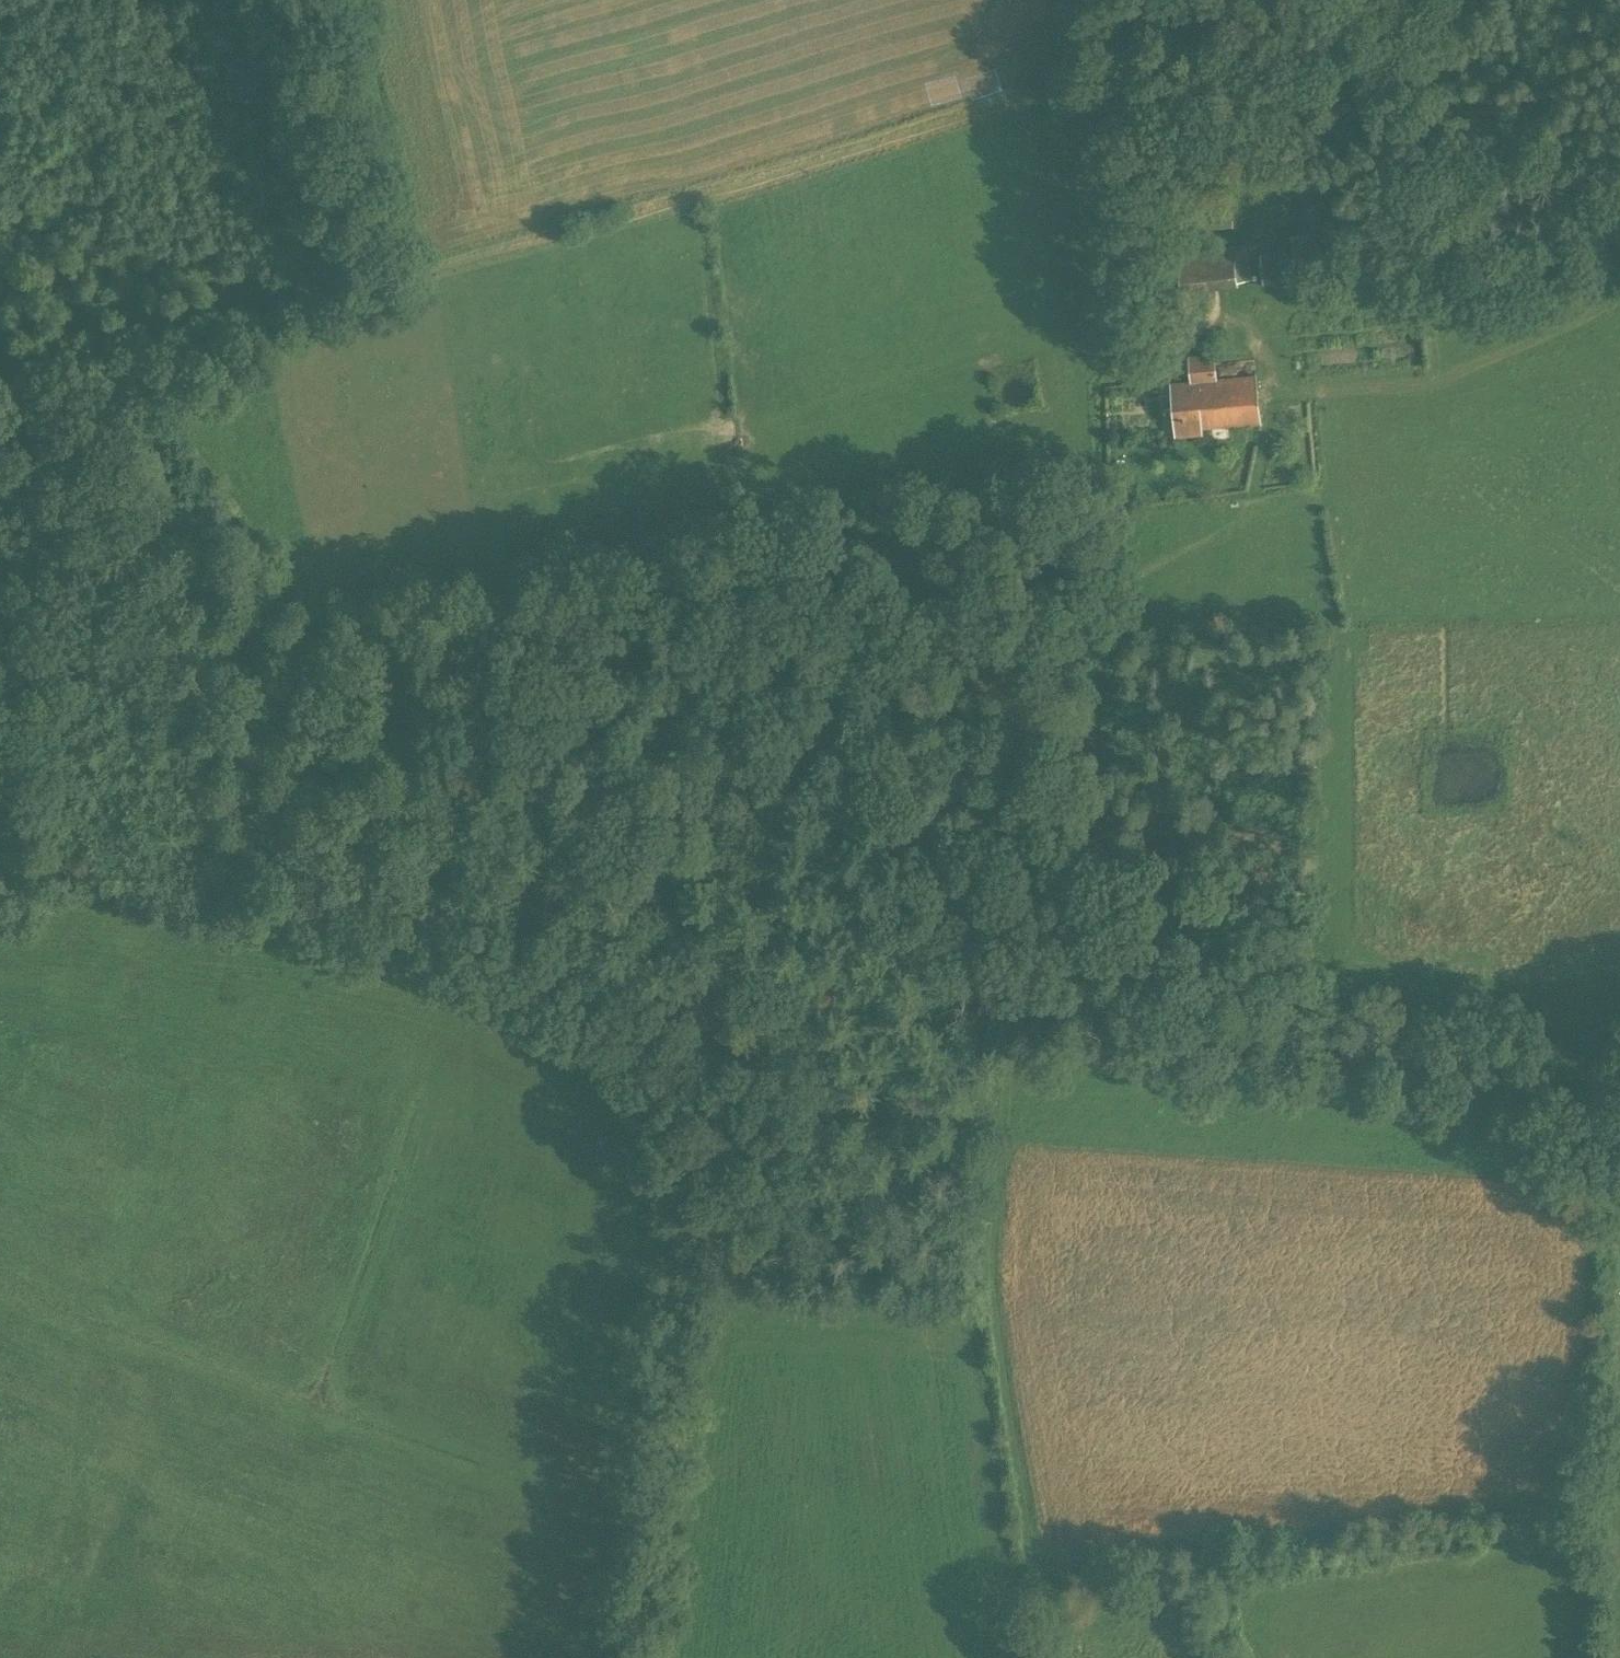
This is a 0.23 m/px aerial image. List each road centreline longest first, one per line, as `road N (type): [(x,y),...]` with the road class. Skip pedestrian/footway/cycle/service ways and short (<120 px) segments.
road 1 (track): [(0,406),(208,362),(385,292),(1069,87),(1080,78),(1070,34),(1078,0)]

